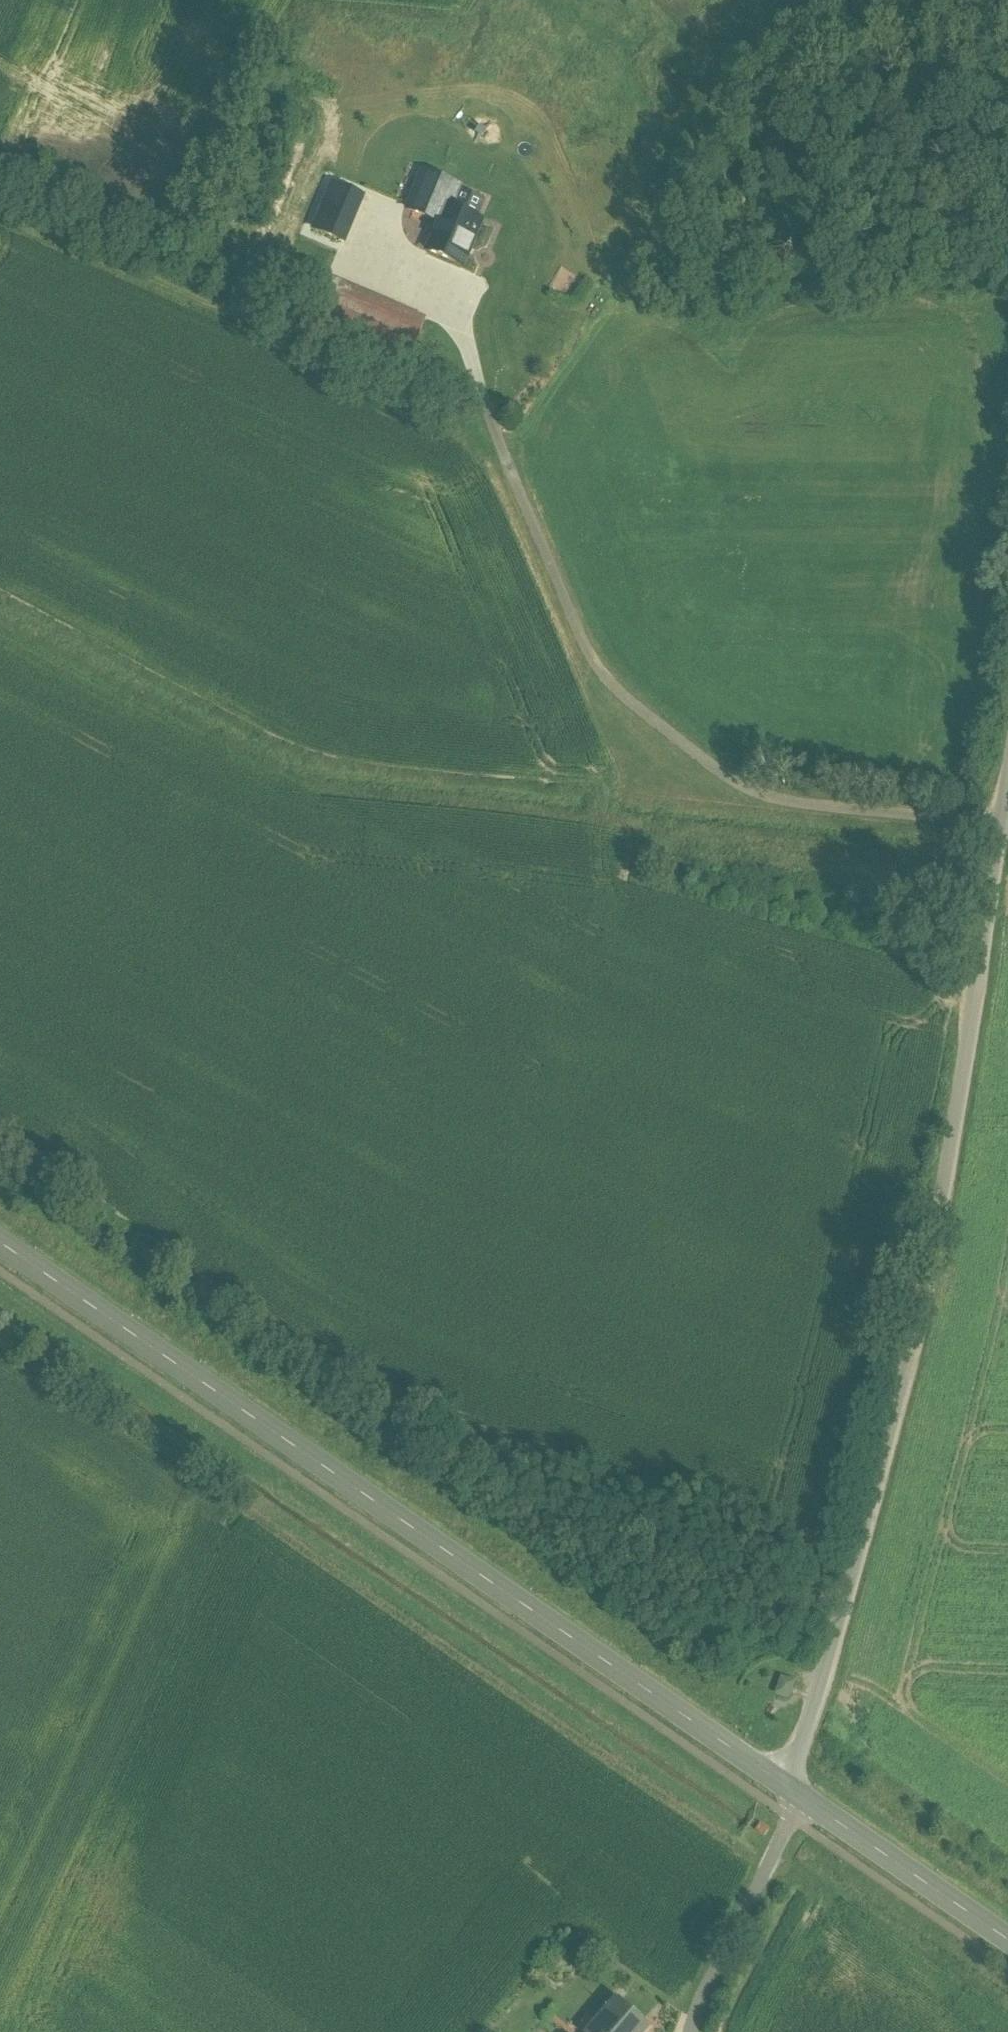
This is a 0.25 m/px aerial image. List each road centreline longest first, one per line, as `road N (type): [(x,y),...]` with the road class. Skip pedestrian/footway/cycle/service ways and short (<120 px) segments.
road 1 (unclassified): [(777,1780),(821,1682),(931,1283),(1007,802)]
road 2 (tertiary): [(777,1780),(0,1242)]
road 3 (unclassified): [(703,2031),(728,1945),(806,1800)]
road 4 (tertiary): [(1007,1942),(806,1800)]

